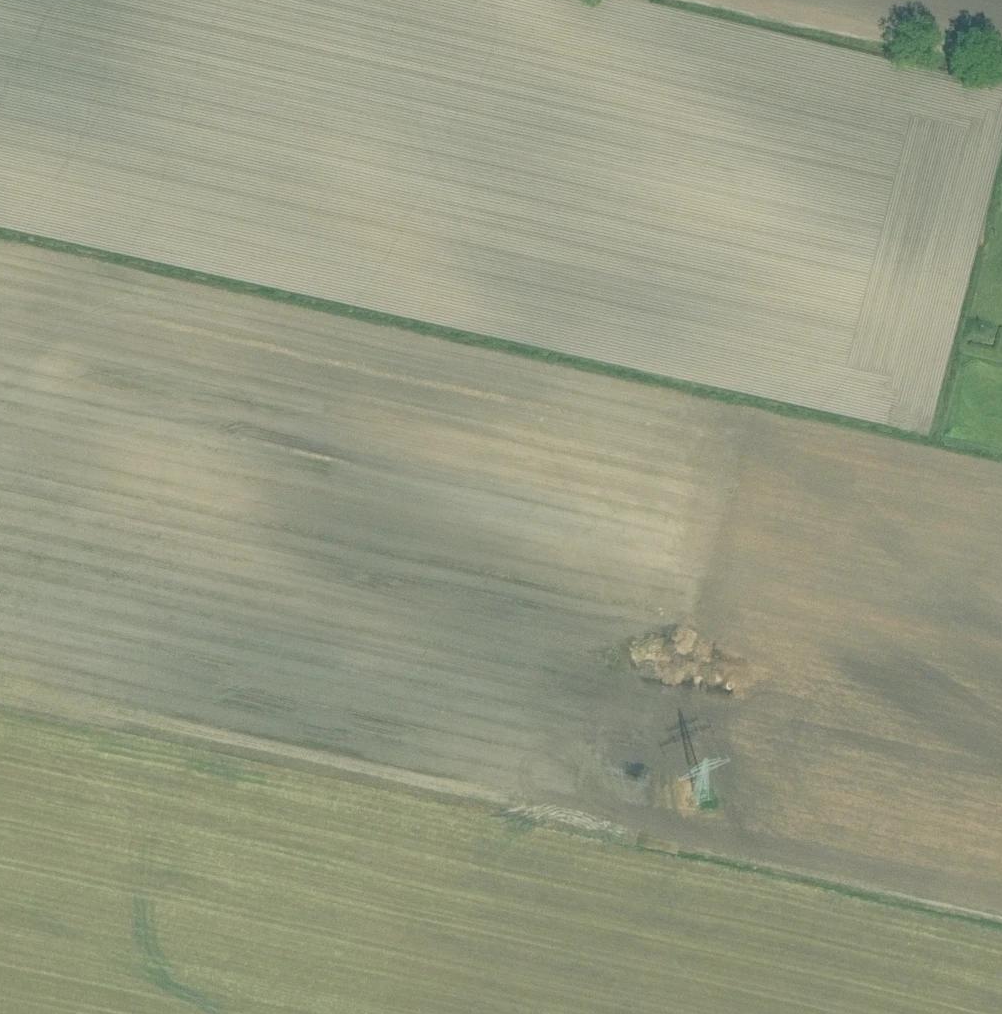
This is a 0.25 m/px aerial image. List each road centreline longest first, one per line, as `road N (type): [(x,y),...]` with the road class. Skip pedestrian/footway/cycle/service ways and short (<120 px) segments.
road 1 (track): [(1001,913),(709,847),(636,809)]
road 2 (track): [(1001,62),(732,0)]

